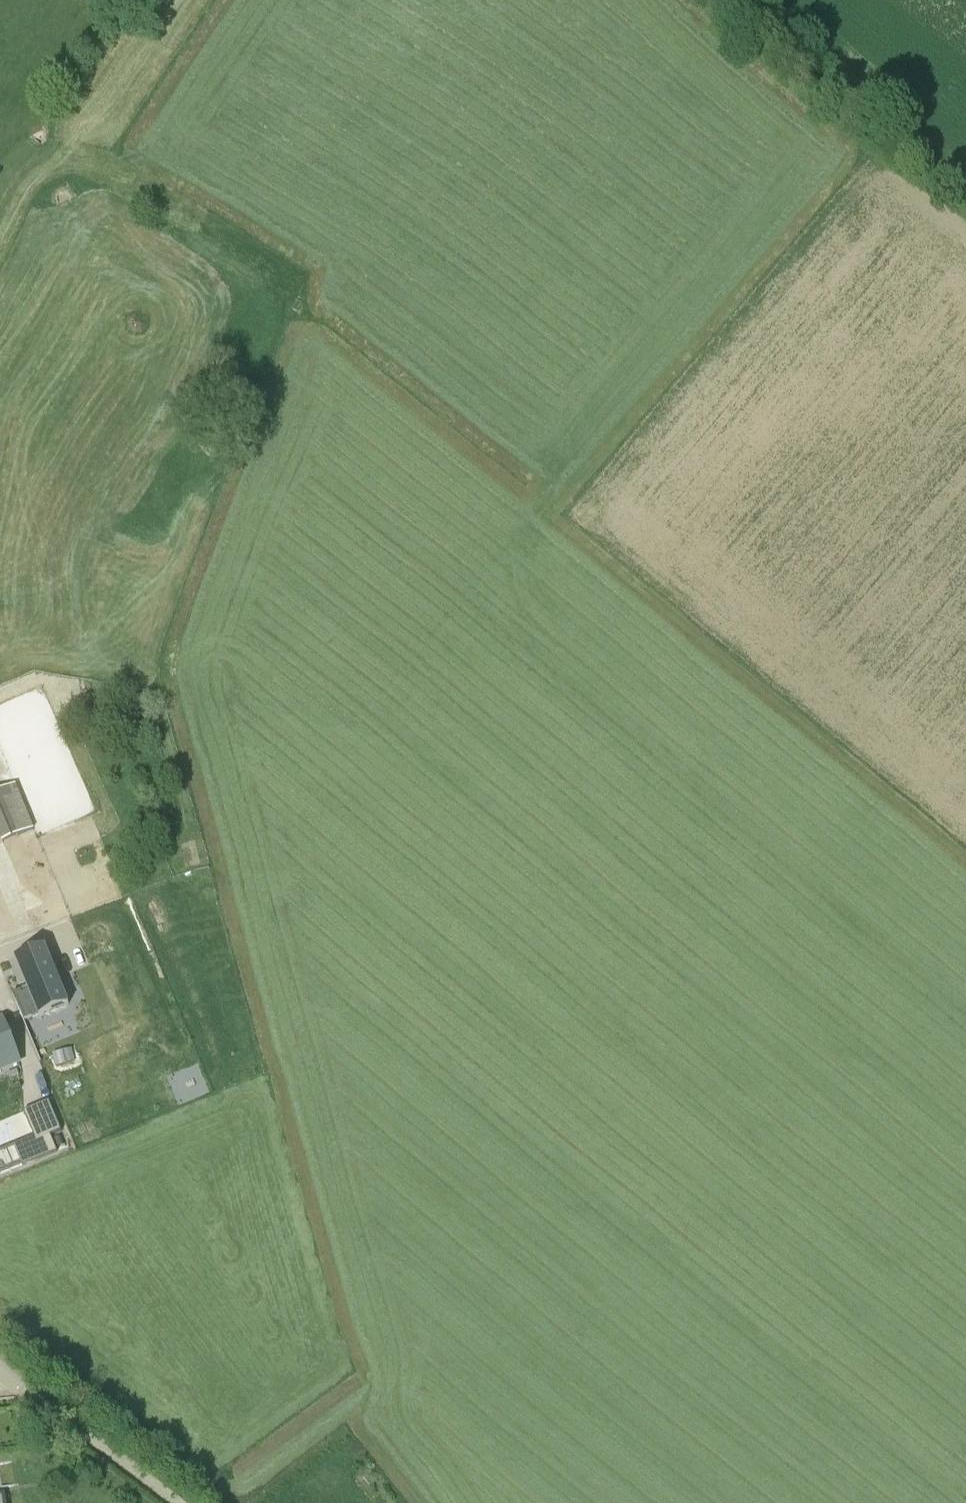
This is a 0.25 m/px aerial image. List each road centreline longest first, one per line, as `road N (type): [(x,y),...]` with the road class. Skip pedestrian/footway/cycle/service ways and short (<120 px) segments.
road 1 (unclassified): [(965,192),(851,114),(724,0)]
road 2 (unclassified): [(177,1502),(0,1369)]

